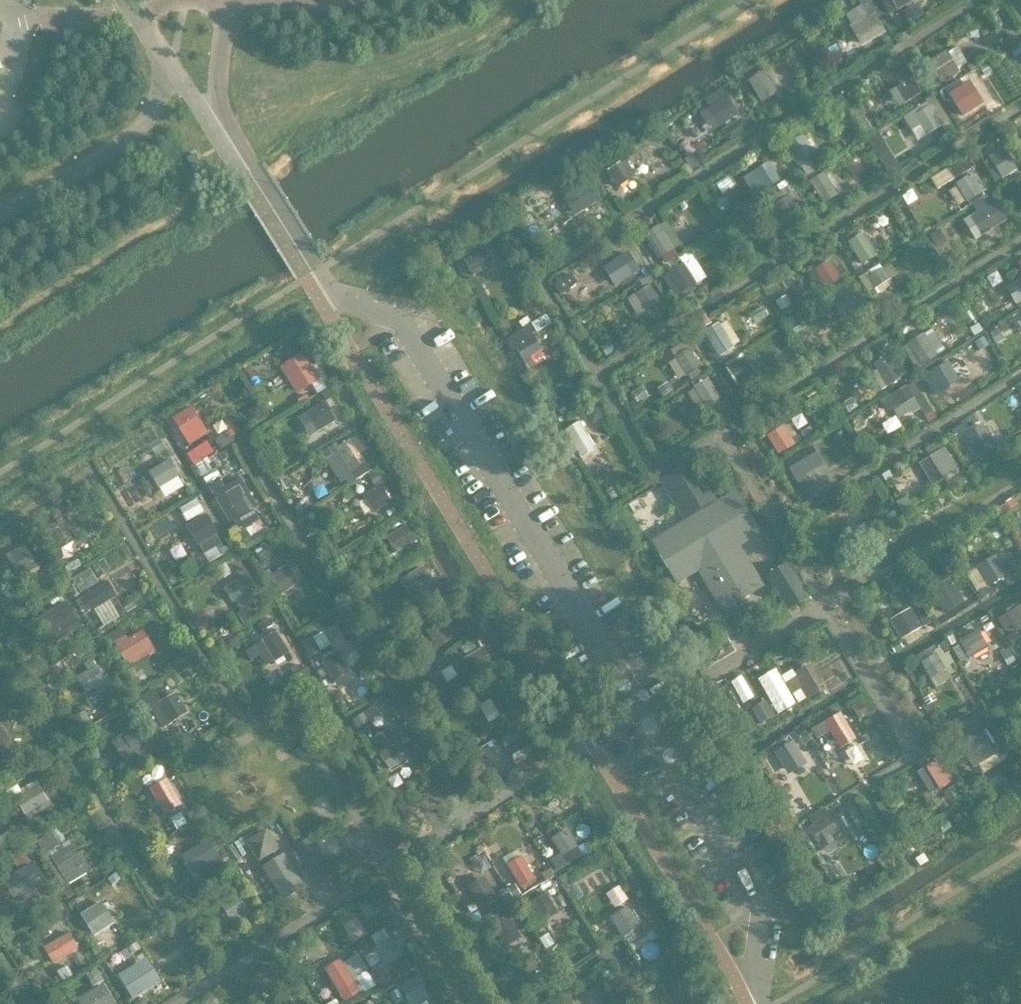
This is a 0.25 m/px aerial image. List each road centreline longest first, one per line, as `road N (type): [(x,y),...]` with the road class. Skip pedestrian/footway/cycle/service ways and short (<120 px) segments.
road 1 (unclassified): [(766,1003),(756,965),(763,906),(402,323),(384,305),(335,286),(256,168),(221,79),(227,29),(247,2)]

